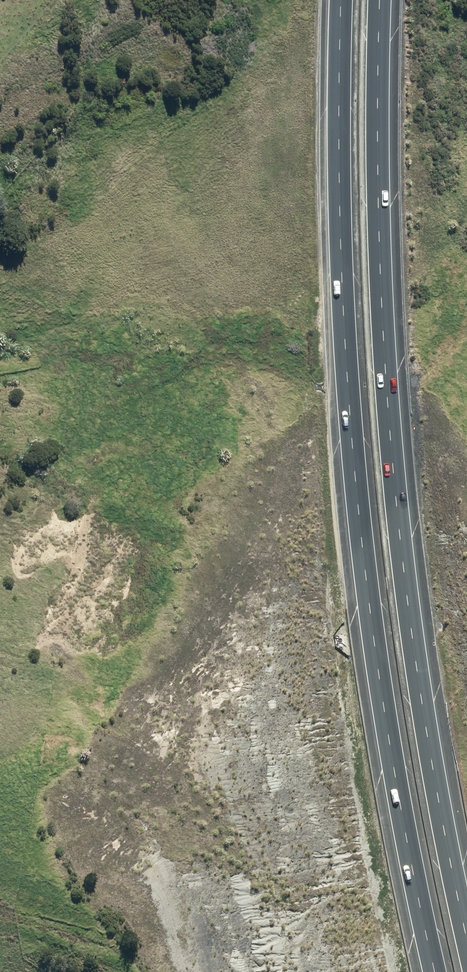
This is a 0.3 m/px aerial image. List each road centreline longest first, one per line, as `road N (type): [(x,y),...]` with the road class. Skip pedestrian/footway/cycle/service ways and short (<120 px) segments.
road 1 (motorway): [(435,971),(383,709),(350,425),(339,245),(340,0)]
road 2 (motorway): [(376,0),(373,105),(398,523),(466,940)]

